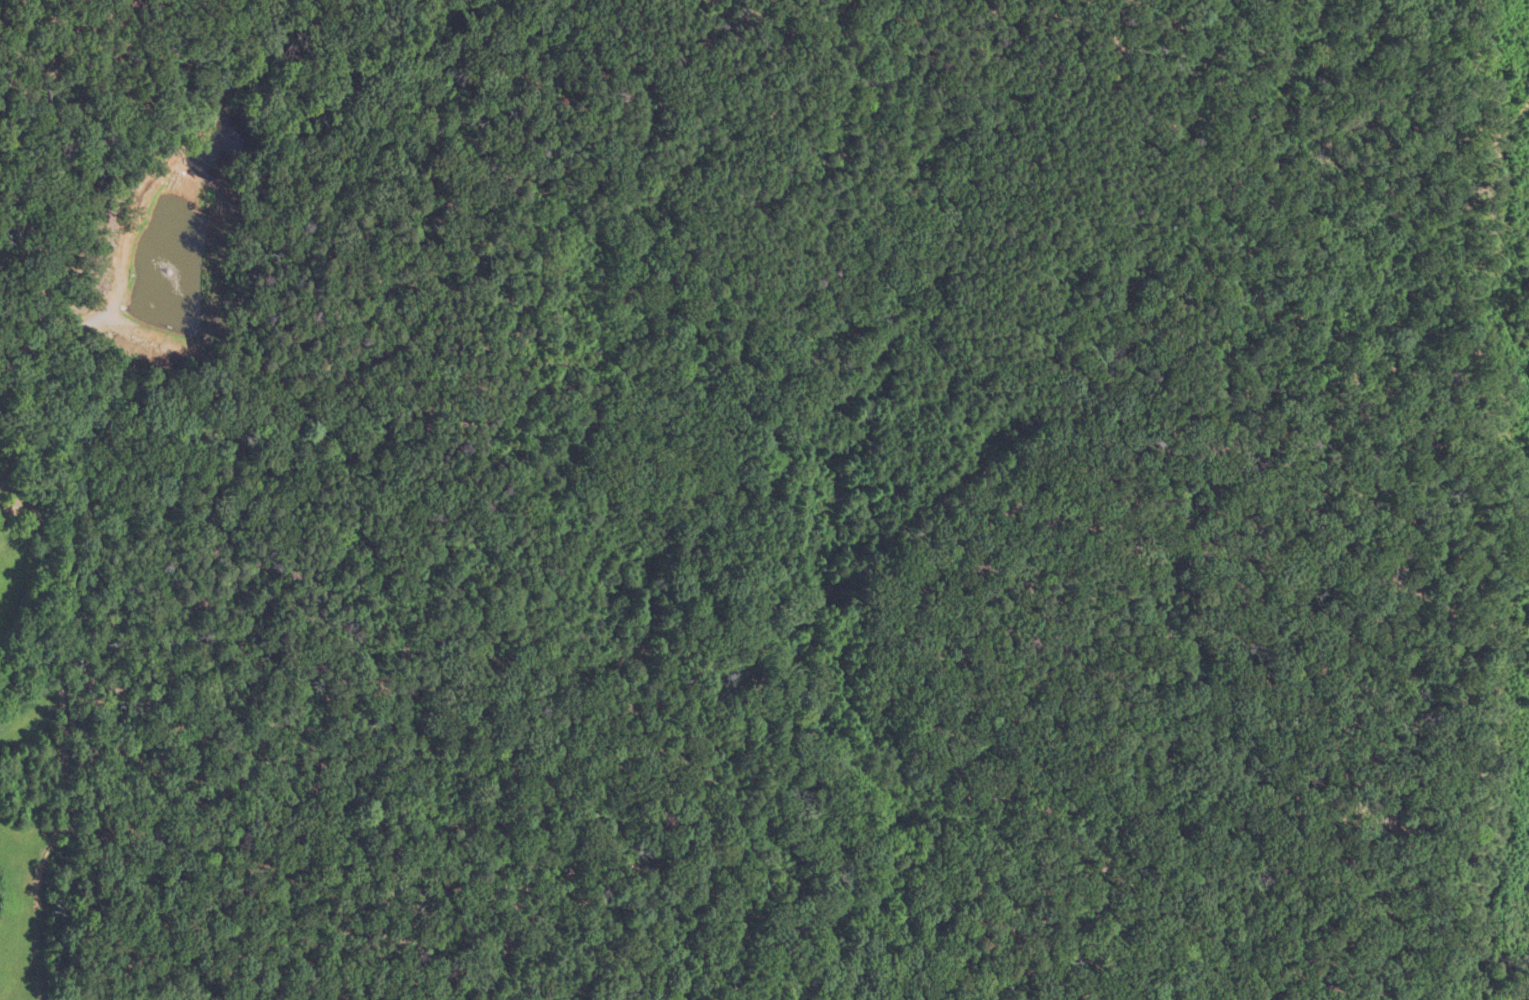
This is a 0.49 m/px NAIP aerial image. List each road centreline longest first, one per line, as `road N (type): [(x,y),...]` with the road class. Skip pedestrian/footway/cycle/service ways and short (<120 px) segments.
road 1 (residential): [(0,116),(33,0)]

